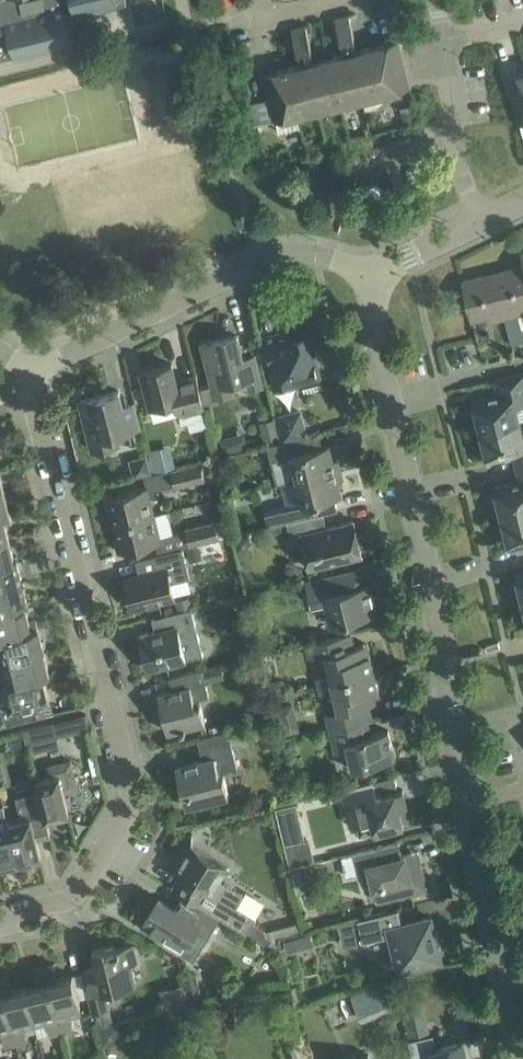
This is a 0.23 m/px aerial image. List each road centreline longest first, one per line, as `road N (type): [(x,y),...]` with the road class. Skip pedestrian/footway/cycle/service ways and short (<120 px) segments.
road 1 (residential): [(522,1058),(463,805),(432,592),(372,332),(373,276)]
road 2 (residential): [(0,919),(57,905),(81,889),(128,808),(28,371)]
road 3 (unclassified): [(28,371),(265,258),(326,257),(373,276)]
road 4 (residential): [(483,219),(459,172),(446,40)]
road 5 (unclassified): [(373,276),(483,219)]

